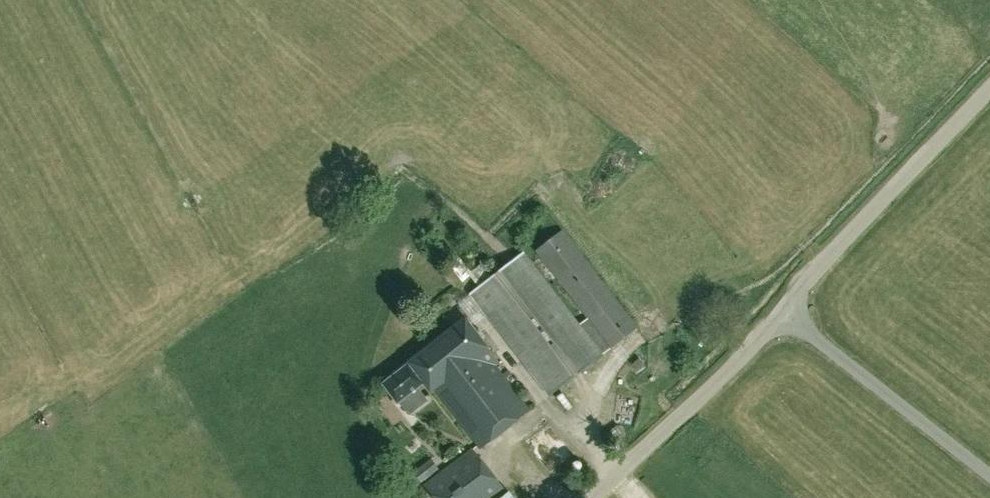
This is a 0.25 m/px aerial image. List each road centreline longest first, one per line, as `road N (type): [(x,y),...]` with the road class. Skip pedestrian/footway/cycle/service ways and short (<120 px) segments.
road 1 (unclassified): [(605,497),(989,90)]

